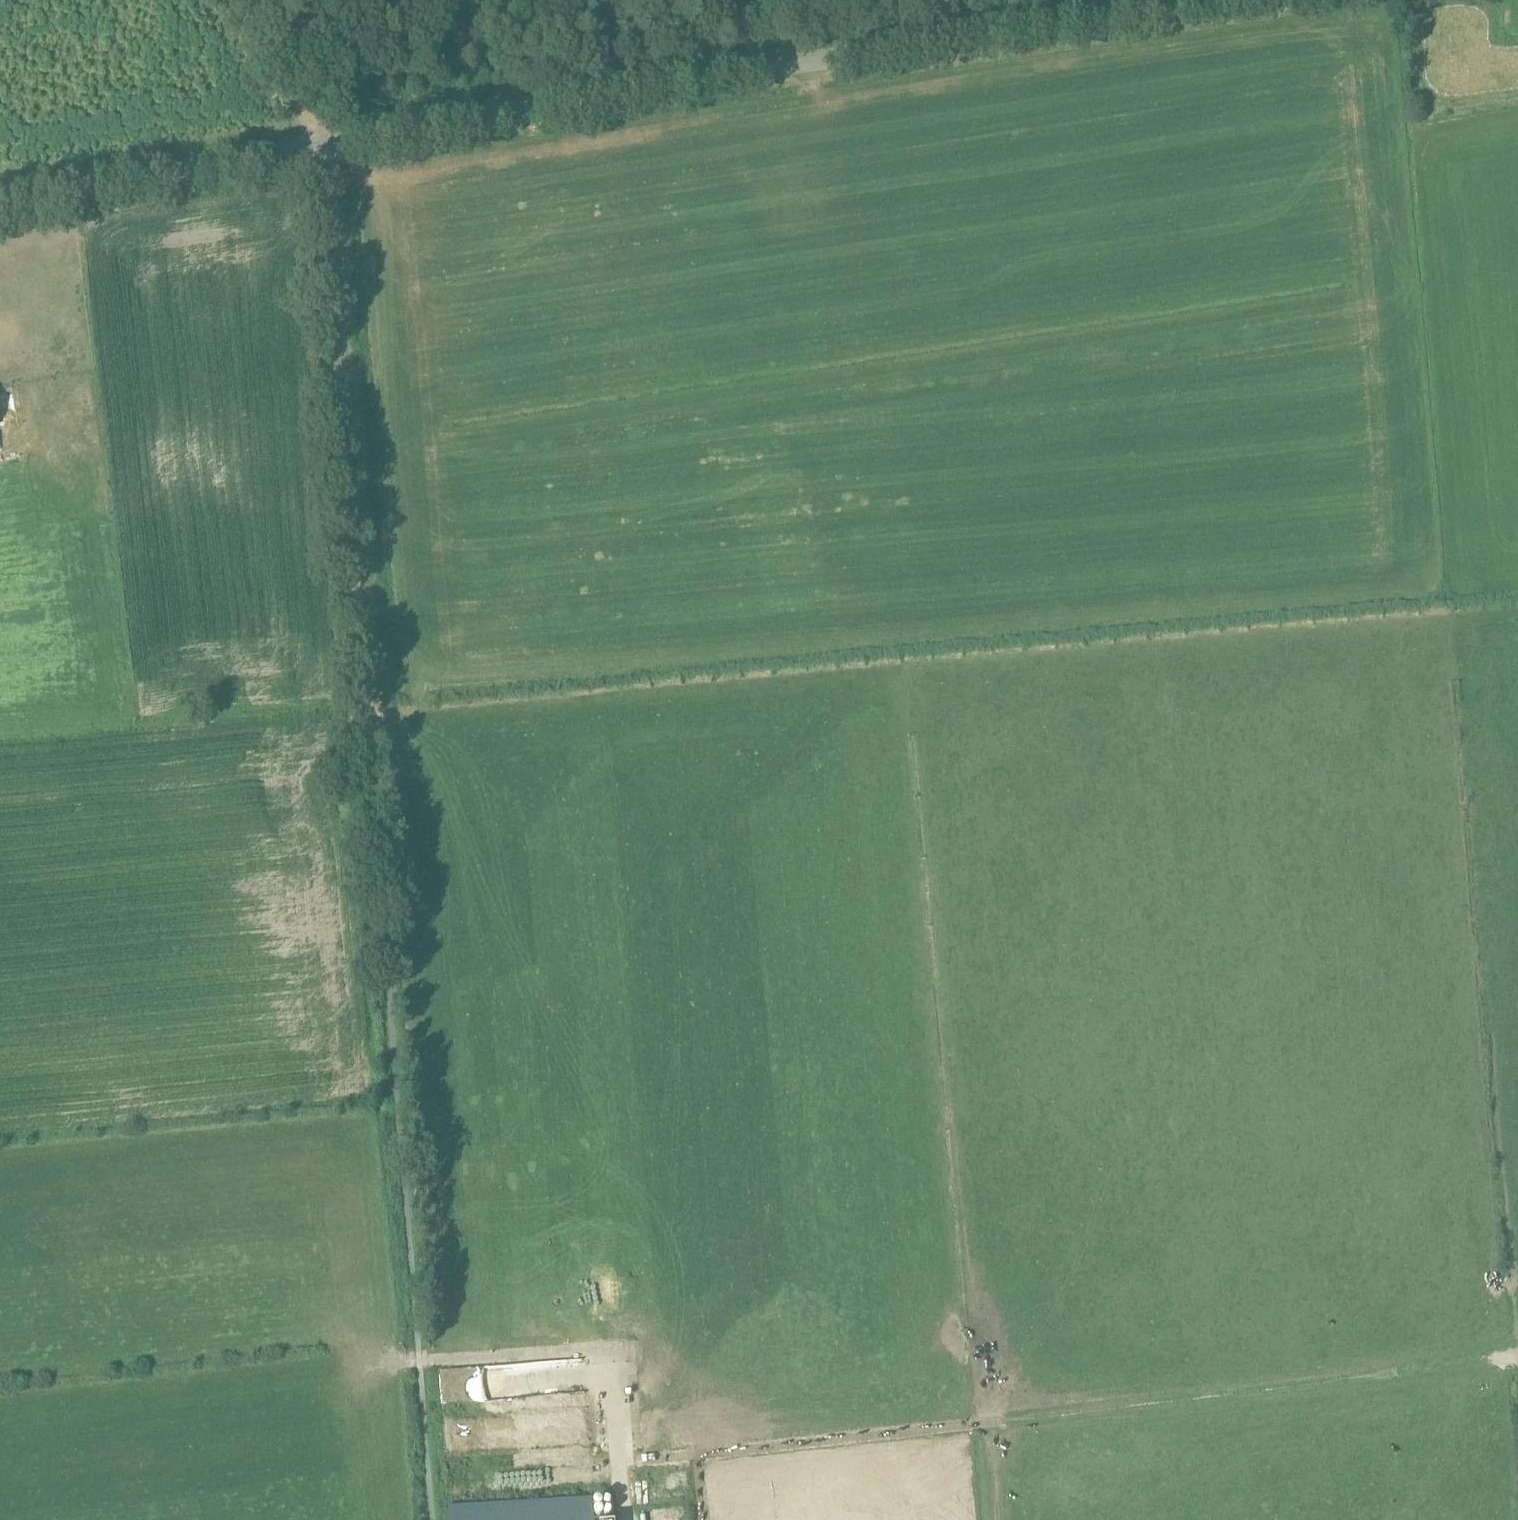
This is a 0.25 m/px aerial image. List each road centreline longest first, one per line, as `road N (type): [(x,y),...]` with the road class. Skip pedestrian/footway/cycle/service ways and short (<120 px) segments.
road 1 (tertiary): [(308,149),(882,49),(1227,0)]
road 2 (unclassified): [(308,149),(321,179),(366,700)]
road 3 (tertiary): [(0,205),(308,149)]

